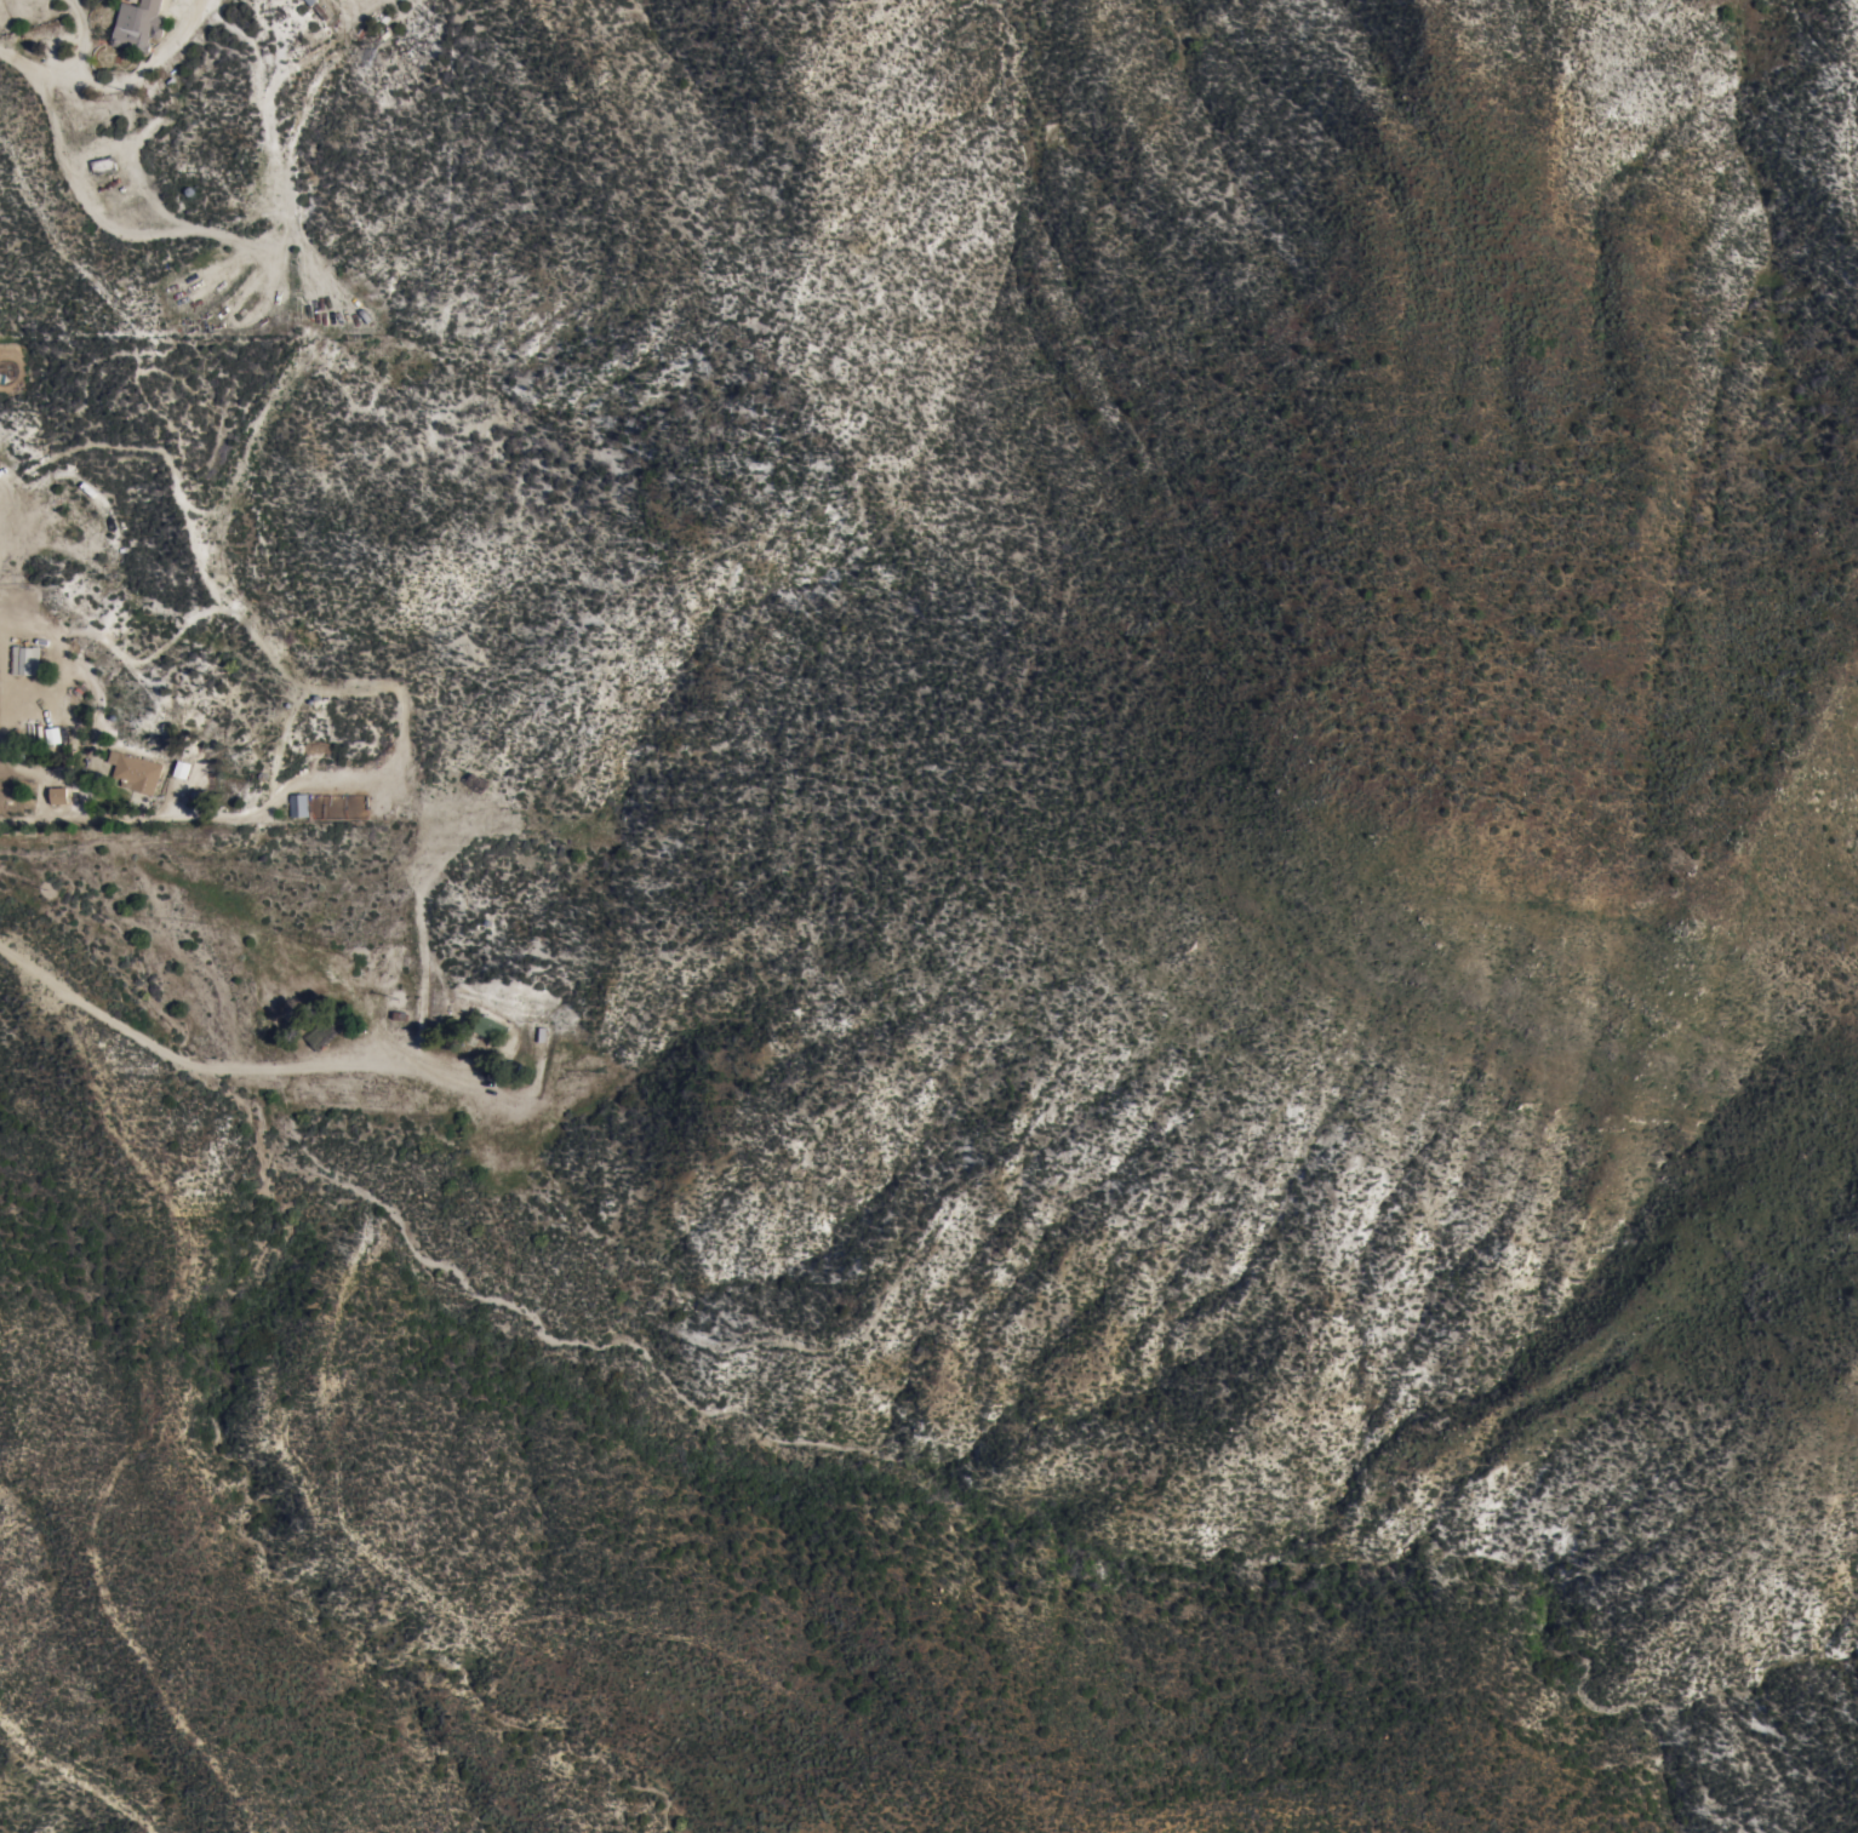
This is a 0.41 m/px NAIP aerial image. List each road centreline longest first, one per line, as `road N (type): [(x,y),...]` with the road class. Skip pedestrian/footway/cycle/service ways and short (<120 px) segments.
road 1 (track): [(172,1056),(210,1065),(344,1060),(402,1056),(419,1044),(423,904),(441,871),(498,818)]
road 2 (track): [(0,54),(35,84),(91,216),(136,239),(204,239),(253,263)]
road 3 (residential): [(172,1056),(0,951)]

